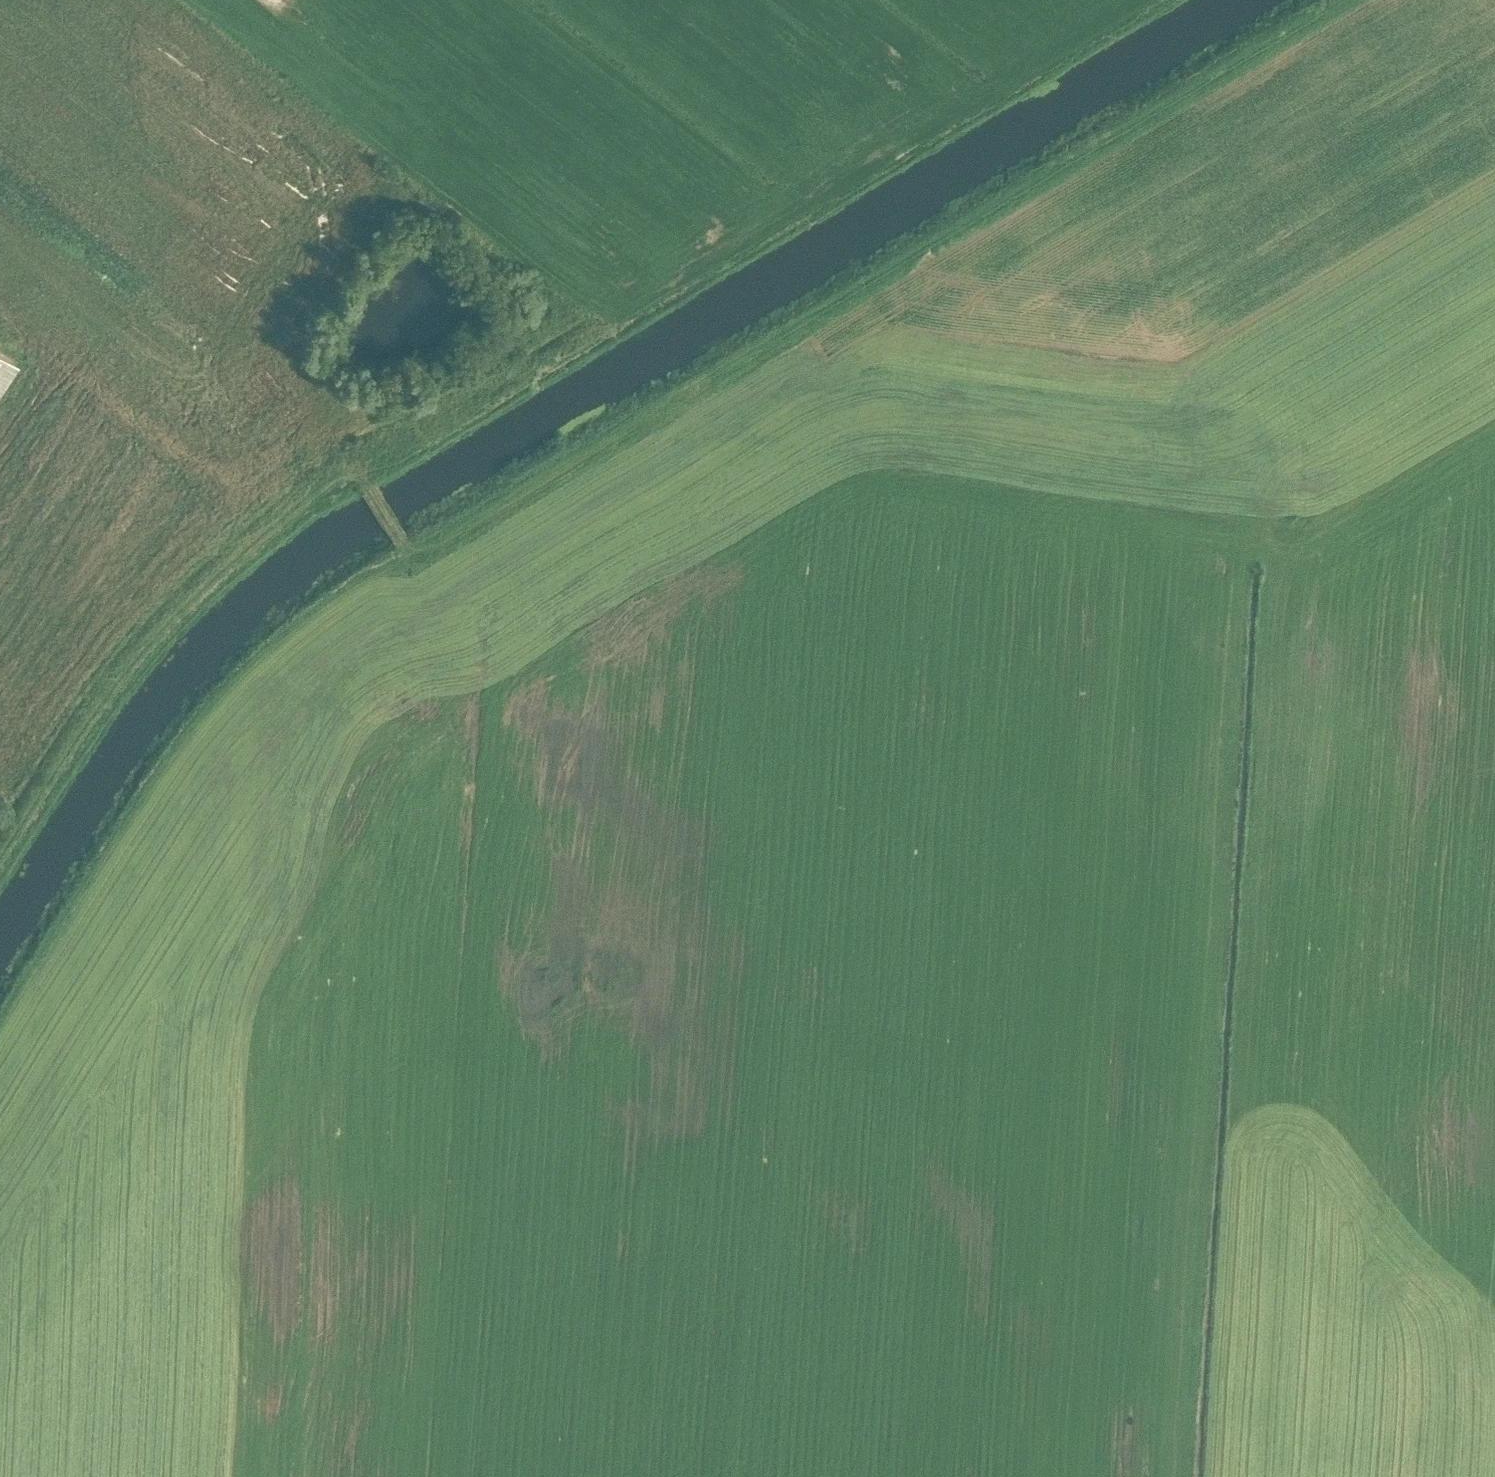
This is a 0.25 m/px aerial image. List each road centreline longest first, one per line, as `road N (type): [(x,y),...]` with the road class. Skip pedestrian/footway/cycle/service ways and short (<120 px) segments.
road 1 (track): [(0,865),(140,654),(262,538),(351,474),(367,484),(404,543)]

